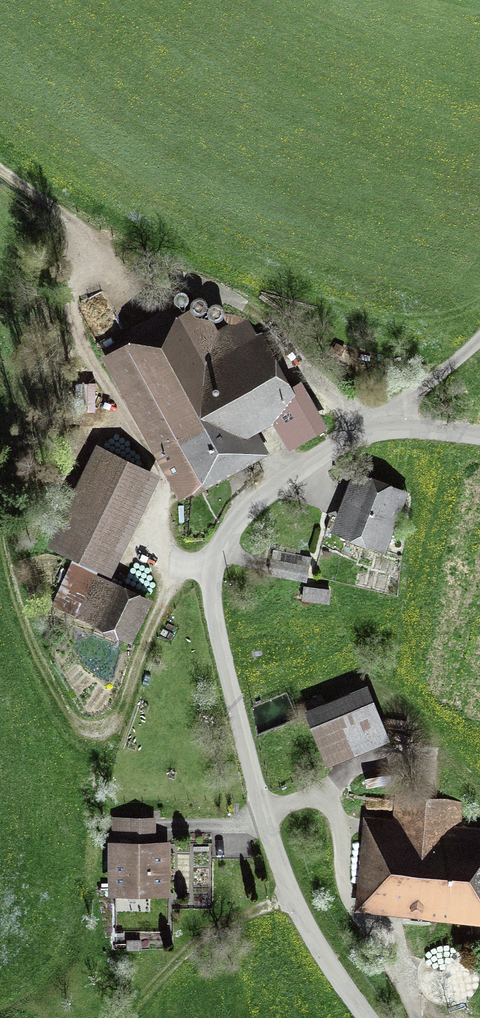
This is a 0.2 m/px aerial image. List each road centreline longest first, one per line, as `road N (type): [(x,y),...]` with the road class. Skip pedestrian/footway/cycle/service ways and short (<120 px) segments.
road 1 (unclassified): [(367,1017),(326,959),(283,871),(248,758),(212,591),(216,559),(241,516),(371,427)]
road 2 (track): [(0,176),(147,296),(195,285),(256,312),(304,377),(371,427)]
road 3 (track): [(179,563),(124,718),(97,734),(70,718),(39,659),(0,515)]
road 4 (track): [(418,1017),(351,912),(342,830),(328,802),(299,803),(239,828),(174,830)]
road 5 (track): [(213,569),(179,563),(163,546),(164,488),(78,337)]
road 6 (track): [(295,902),(237,922),(203,945),(131,1017)]
road 7 (unclassified): [(371,427),(479,340)]

